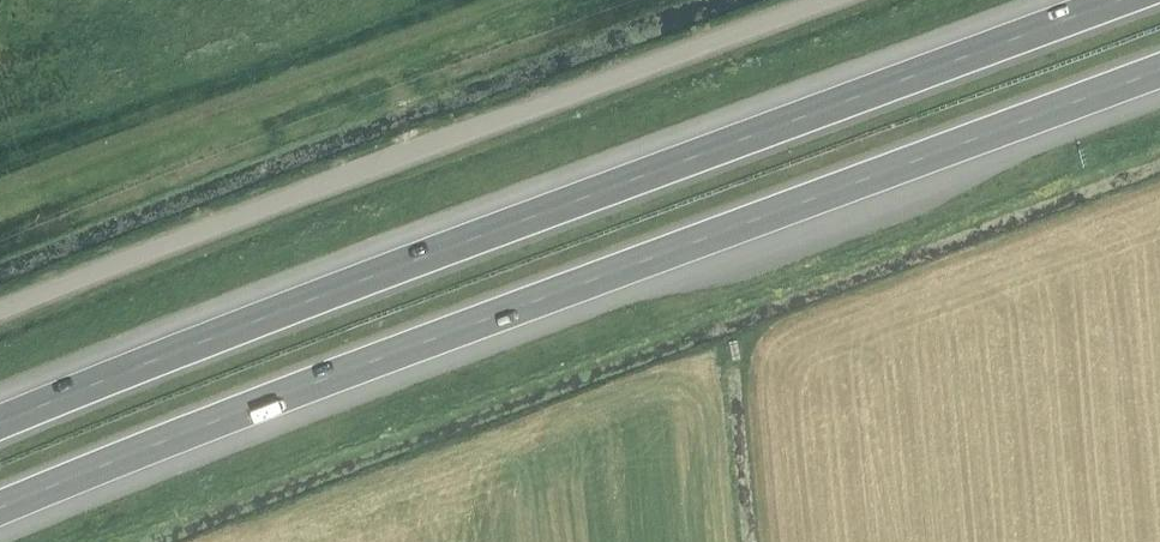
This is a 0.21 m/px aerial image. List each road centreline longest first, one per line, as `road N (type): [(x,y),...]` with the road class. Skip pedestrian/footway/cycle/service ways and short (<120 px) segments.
road 1 (motorway): [(0,509),(1159,71)]
road 2 (motorway): [(1121,0),(0,424)]
road 3 (unclassified): [(822,0),(0,304)]

